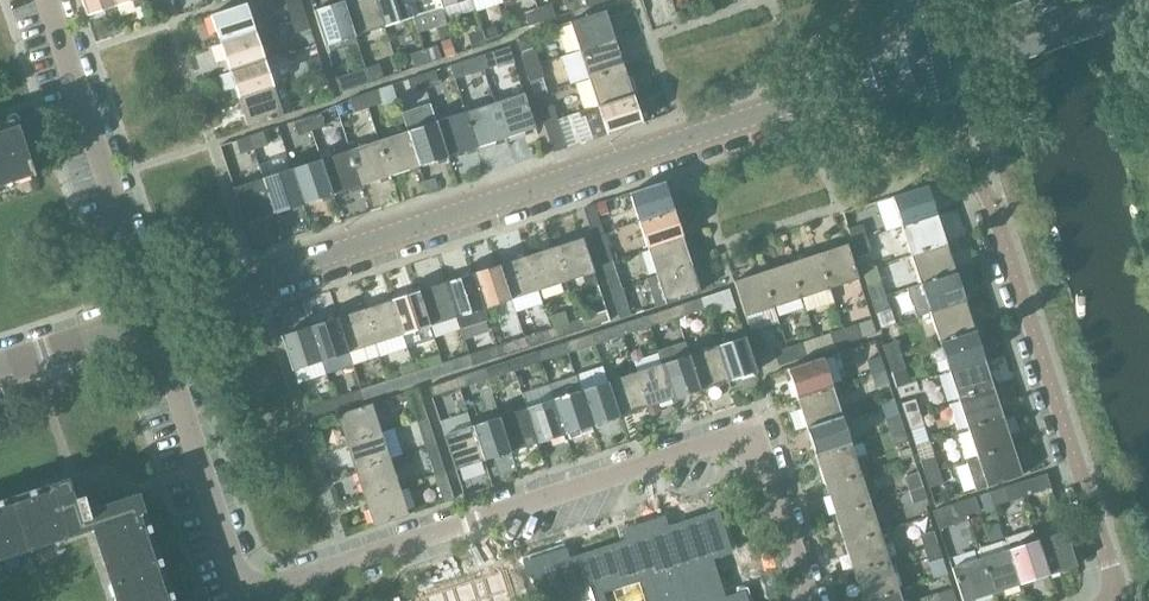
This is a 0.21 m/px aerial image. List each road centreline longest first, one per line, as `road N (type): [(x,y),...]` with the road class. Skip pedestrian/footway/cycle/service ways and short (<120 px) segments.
road 1 (residential): [(812,600),(754,430),(259,591),(244,586),(150,319)]
road 2 (unclassified): [(150,319),(940,57)]
road 3 (residential): [(940,57),(969,164),(991,201),(1121,600)]
road 4 (residential): [(150,319),(45,0)]
road 5 (unclassified): [(940,57),(1114,0)]
road 6 (unclassified): [(0,369),(150,319)]

